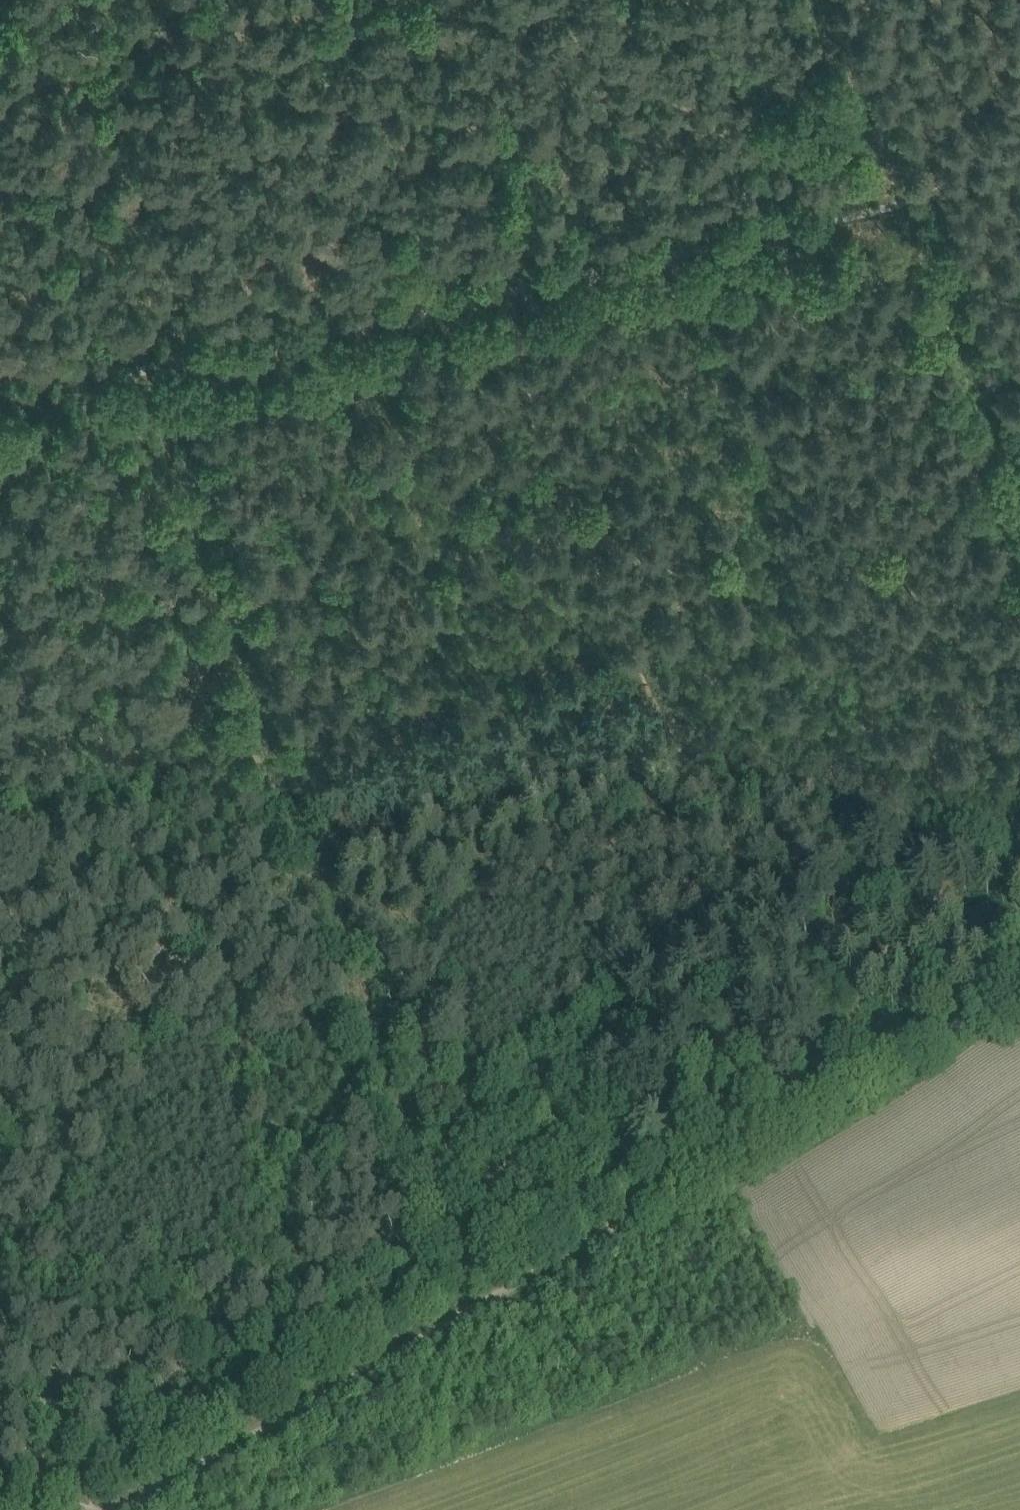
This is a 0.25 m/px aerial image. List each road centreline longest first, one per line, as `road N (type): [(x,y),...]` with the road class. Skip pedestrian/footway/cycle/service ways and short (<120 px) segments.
road 1 (track): [(851,1085),(106,1507)]
road 2 (track): [(1019,985),(851,1085)]

